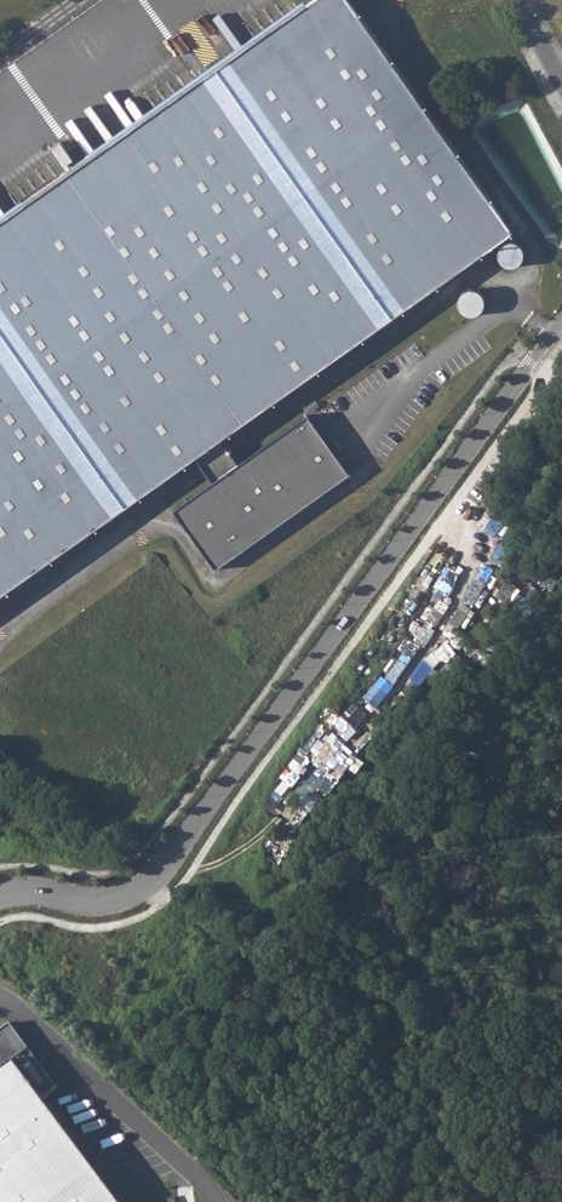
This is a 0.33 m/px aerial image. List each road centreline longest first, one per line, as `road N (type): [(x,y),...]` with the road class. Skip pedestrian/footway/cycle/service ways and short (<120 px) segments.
road 1 (residential): [(0,901),(32,895),(116,902),(160,880),(561,333)]

